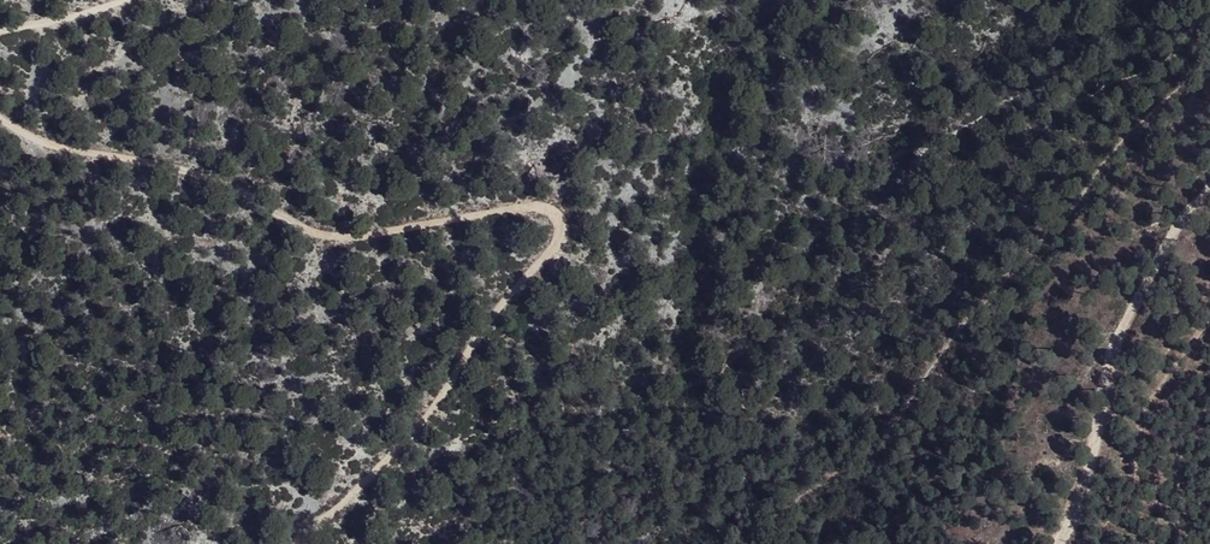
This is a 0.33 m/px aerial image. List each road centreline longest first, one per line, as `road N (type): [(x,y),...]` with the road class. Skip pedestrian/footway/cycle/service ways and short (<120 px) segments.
road 1 (track): [(302,543),(444,394),(559,237),(560,219),(543,209),(502,211),(356,236),(318,232),(190,169),(44,130),(0,104)]
road 2 (track): [(680,543),(687,530),(674,417),(711,371),(825,266),(838,225),(879,160),(916,144),(942,143),(1009,89),(1101,93),(1182,42),(1200,0)]
road 3 (track): [(1054,543),(1091,487),(1119,353),(1166,245),(1209,196)]
road 4 (track): [(0,32),(125,0)]

